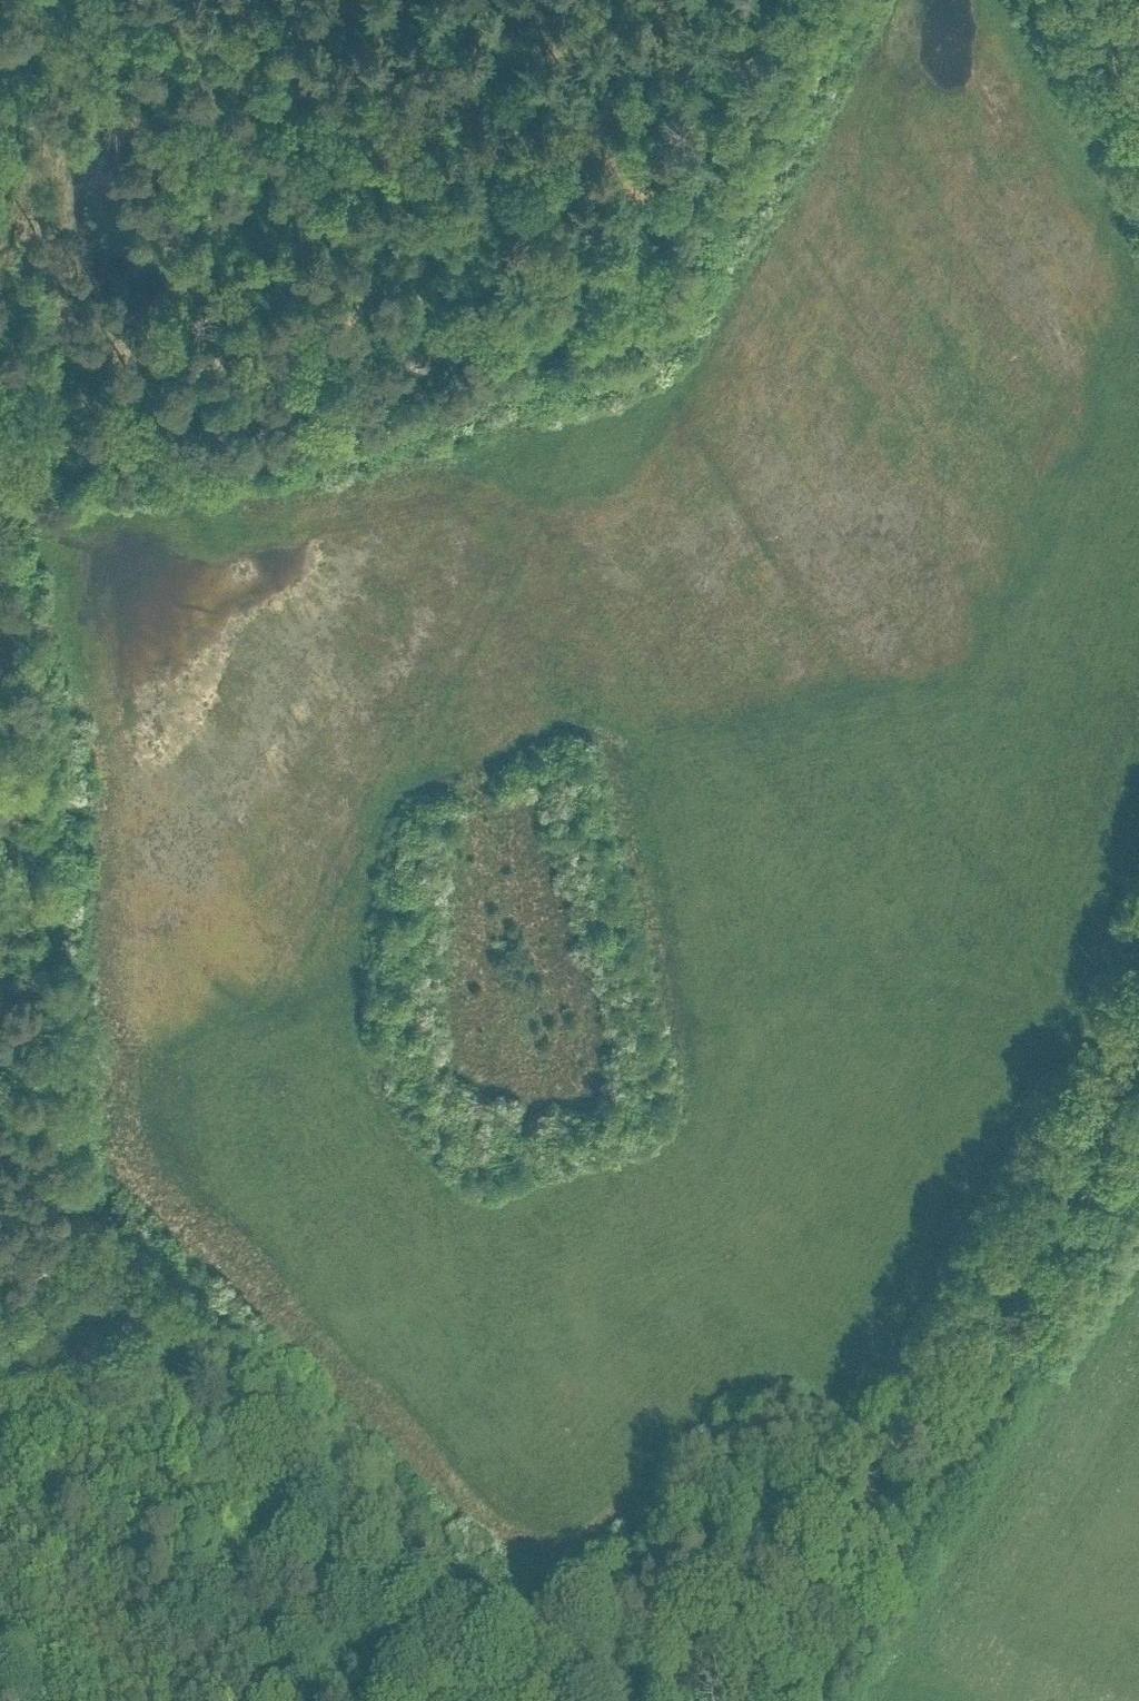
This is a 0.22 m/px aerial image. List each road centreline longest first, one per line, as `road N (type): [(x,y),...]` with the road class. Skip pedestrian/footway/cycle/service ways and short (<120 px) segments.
road 1 (track): [(1138,1039),(755,1700)]
road 2 (track): [(0,1276),(103,1329),(260,1382),(512,1647),(553,1700)]
road 3 (track): [(461,0),(382,56),(270,108),(169,133),(112,116),(85,123),(50,155),(0,230)]

